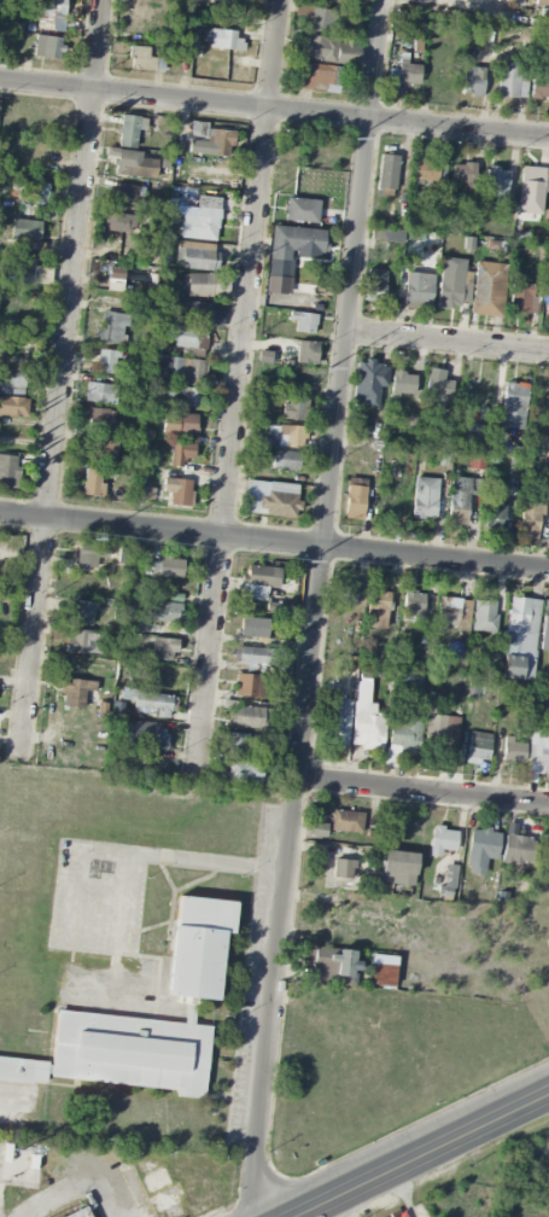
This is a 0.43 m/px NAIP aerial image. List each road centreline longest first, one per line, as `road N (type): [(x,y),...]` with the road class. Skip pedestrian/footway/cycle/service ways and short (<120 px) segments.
road 1 (residential): [(381,0),(247,1216)]
road 2 (residential): [(277,0),(197,778)]
road 3 (residential): [(102,0),(21,759)]
road 4 (residential): [(548,138),(0,81)]
road 5 (residential): [(548,570),(0,516)]
road 6 (primary): [(548,1090),(286,1216)]
road 7 (residential): [(548,804),(298,779)]
road 8 (residential): [(548,354),(346,333)]

